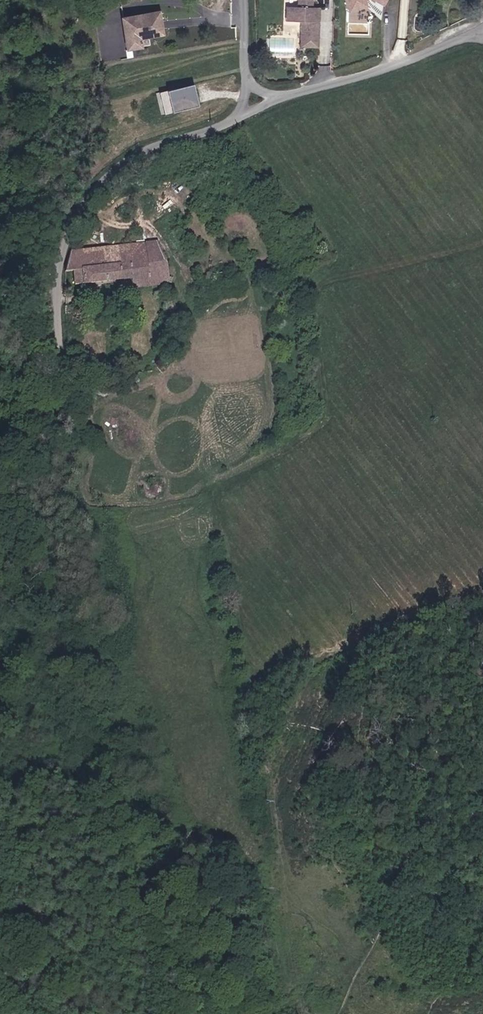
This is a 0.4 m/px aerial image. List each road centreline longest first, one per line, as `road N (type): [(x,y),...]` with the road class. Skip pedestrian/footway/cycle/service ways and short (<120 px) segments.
road 1 (unclassified): [(239,116),(114,168),(78,214),(61,260),(60,395),(39,421),(0,430)]
road 2 (unclassified): [(482,28),(386,68),(282,98)]

